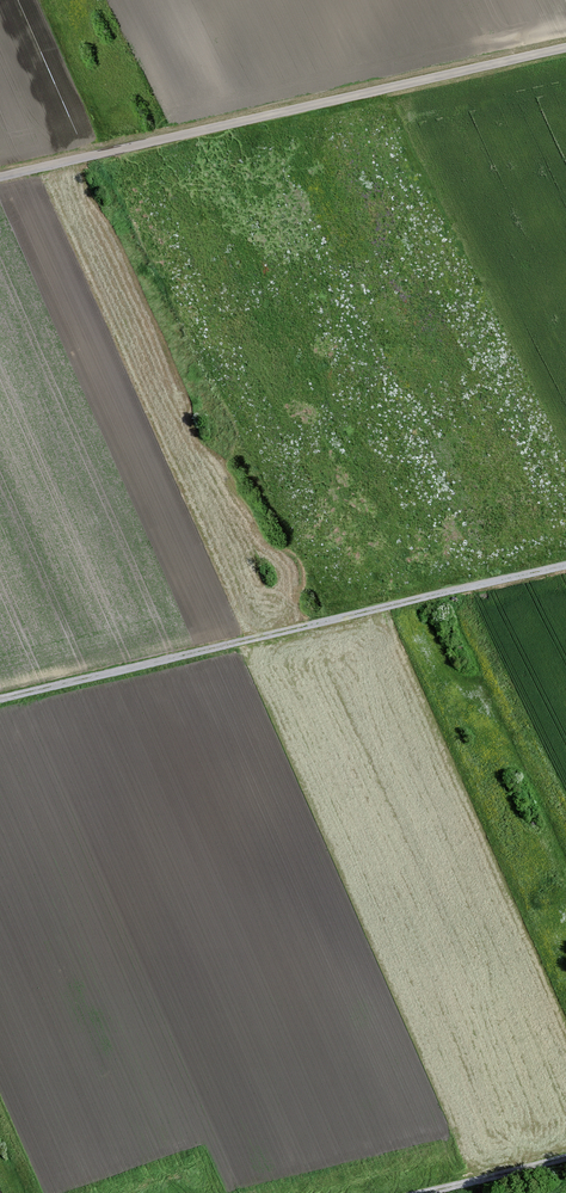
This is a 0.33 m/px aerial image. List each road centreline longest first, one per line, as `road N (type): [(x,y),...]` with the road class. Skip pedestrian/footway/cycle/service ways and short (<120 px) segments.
road 1 (track): [(0,703),(565,569)]
road 2 (track): [(565,49),(0,178)]
road 3 (track): [(565,1157),(413,1192)]

